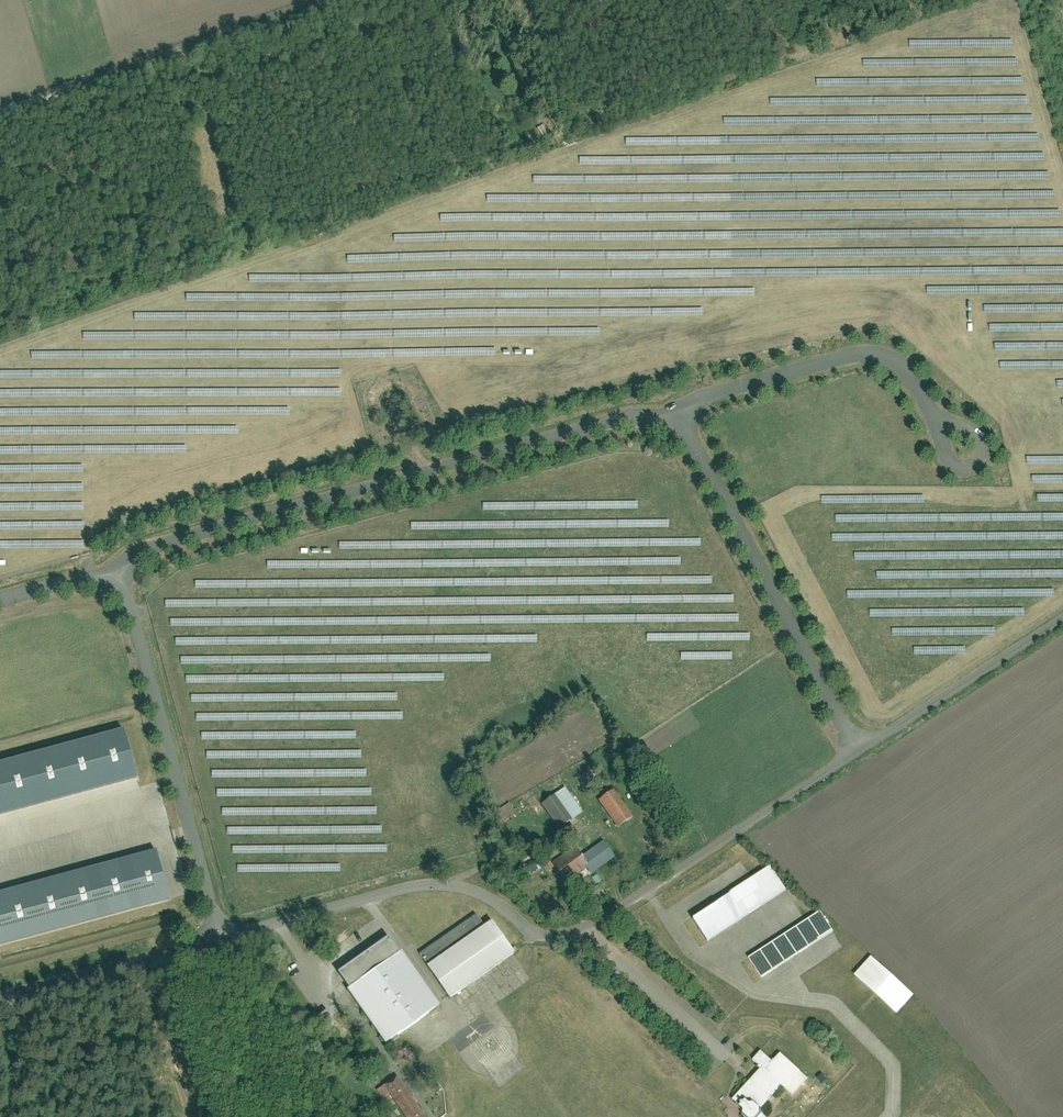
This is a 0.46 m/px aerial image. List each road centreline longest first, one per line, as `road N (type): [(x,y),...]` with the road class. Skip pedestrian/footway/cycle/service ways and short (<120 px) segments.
road 1 (unclassified): [(858,752),(588,930),(563,936),(531,928),(481,894),(443,887),(224,938)]
road 2 (unclassified): [(679,420),(636,416),(140,551),(105,571)]
road 3 (unclassified): [(224,938),(135,624),(105,571)]
road 4 (unclassified): [(679,420),(858,752)]
road 5 (track): [(294,0),(0,108)]
road 6 (unclassified): [(936,420),(908,372),(871,355),(709,396),(690,408)]
road 7 (unclassified): [(1062,615),(858,752)]
road 8 (unclassified): [(224,938),(0,999)]
road 9 (track): [(349,1116),(232,935)]
road 10 (track): [(146,959),(198,1116)]
road 11 (unclassified): [(936,420),(975,435),(984,459),(968,472),(956,468),(941,440)]

